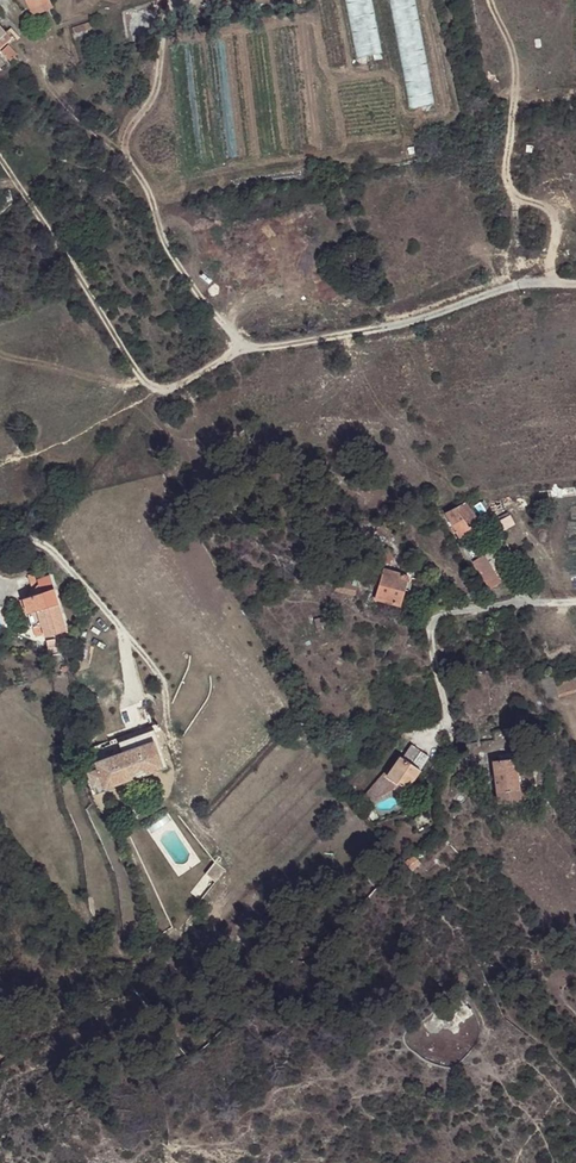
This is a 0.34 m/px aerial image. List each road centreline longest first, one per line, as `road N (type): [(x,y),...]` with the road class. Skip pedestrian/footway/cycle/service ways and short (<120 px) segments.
road 1 (track): [(0,160),(144,376),(162,388),(178,387),(236,353),(415,323),(530,287)]
road 2 (track): [(249,351),(167,247),(150,189),(129,156),(64,107),(47,83),(41,59),(63,25),(140,0)]
road 3 (track): [(168,777),(178,752),(167,692),(146,657),(47,549),(0,543)]
road 4 (track): [(551,284),(556,221),(506,189),(516,69),(489,0)]
road 5 (track): [(428,742),(447,726),(435,618),(448,610),(575,604)]

